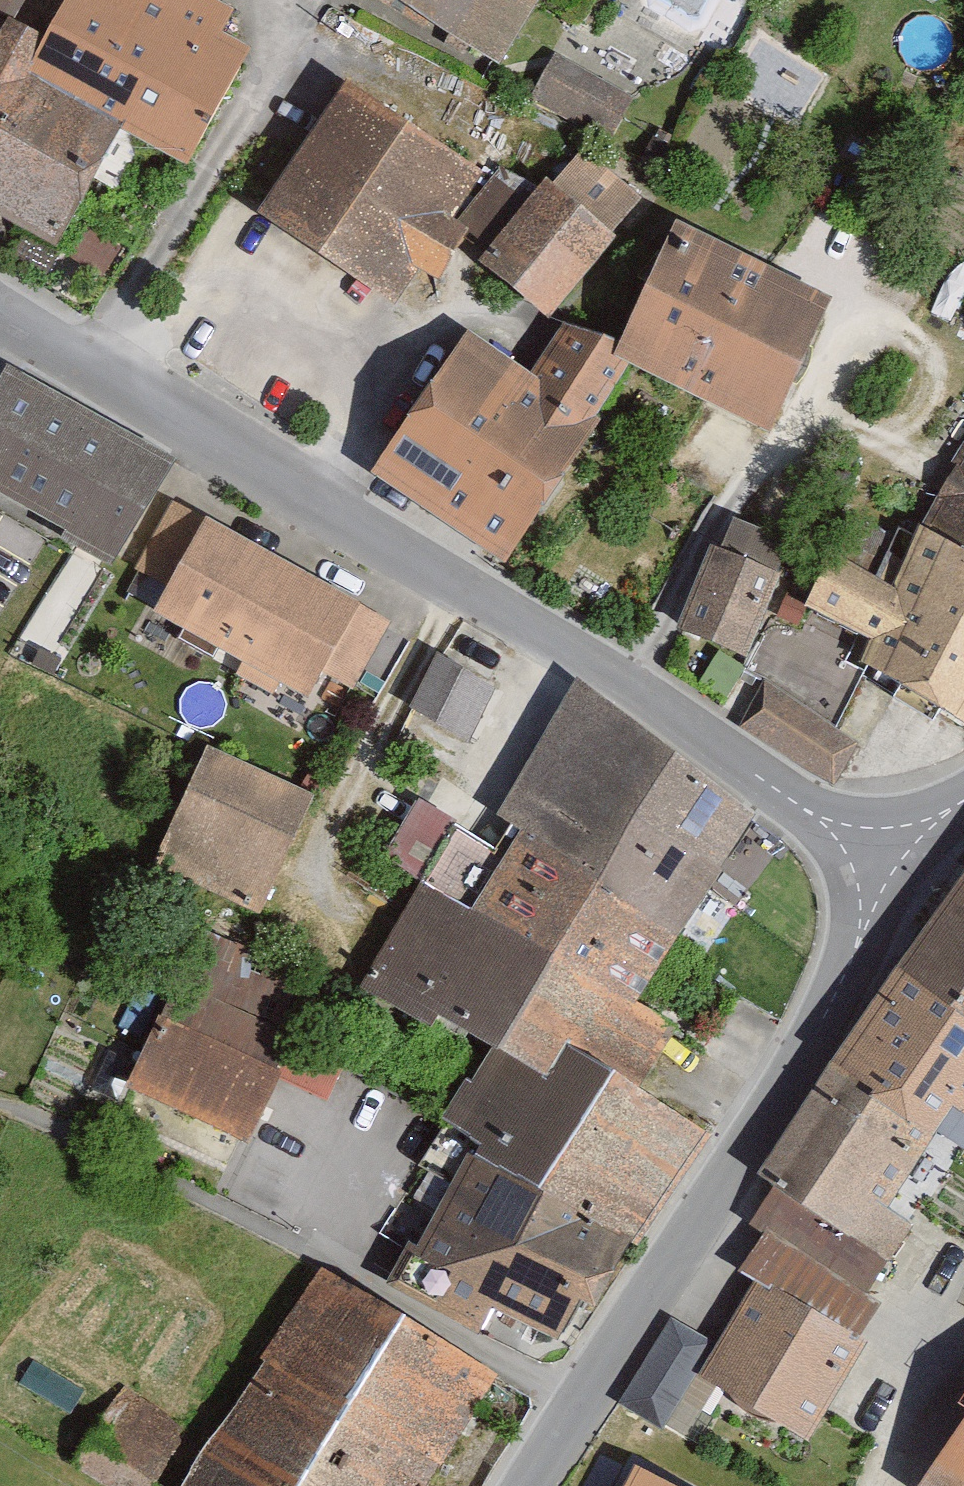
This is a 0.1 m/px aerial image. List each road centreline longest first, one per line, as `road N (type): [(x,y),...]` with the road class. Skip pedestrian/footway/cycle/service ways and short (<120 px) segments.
road 1 (residential): [(0,310),(624,683)]
road 2 (tertiary): [(894,873),(578,1409)]
road 3 (residential): [(624,683),(723,506),(858,323)]
road 4 (residential): [(624,683),(894,873)]
road 5 (residential): [(305,1249),(578,1409)]

